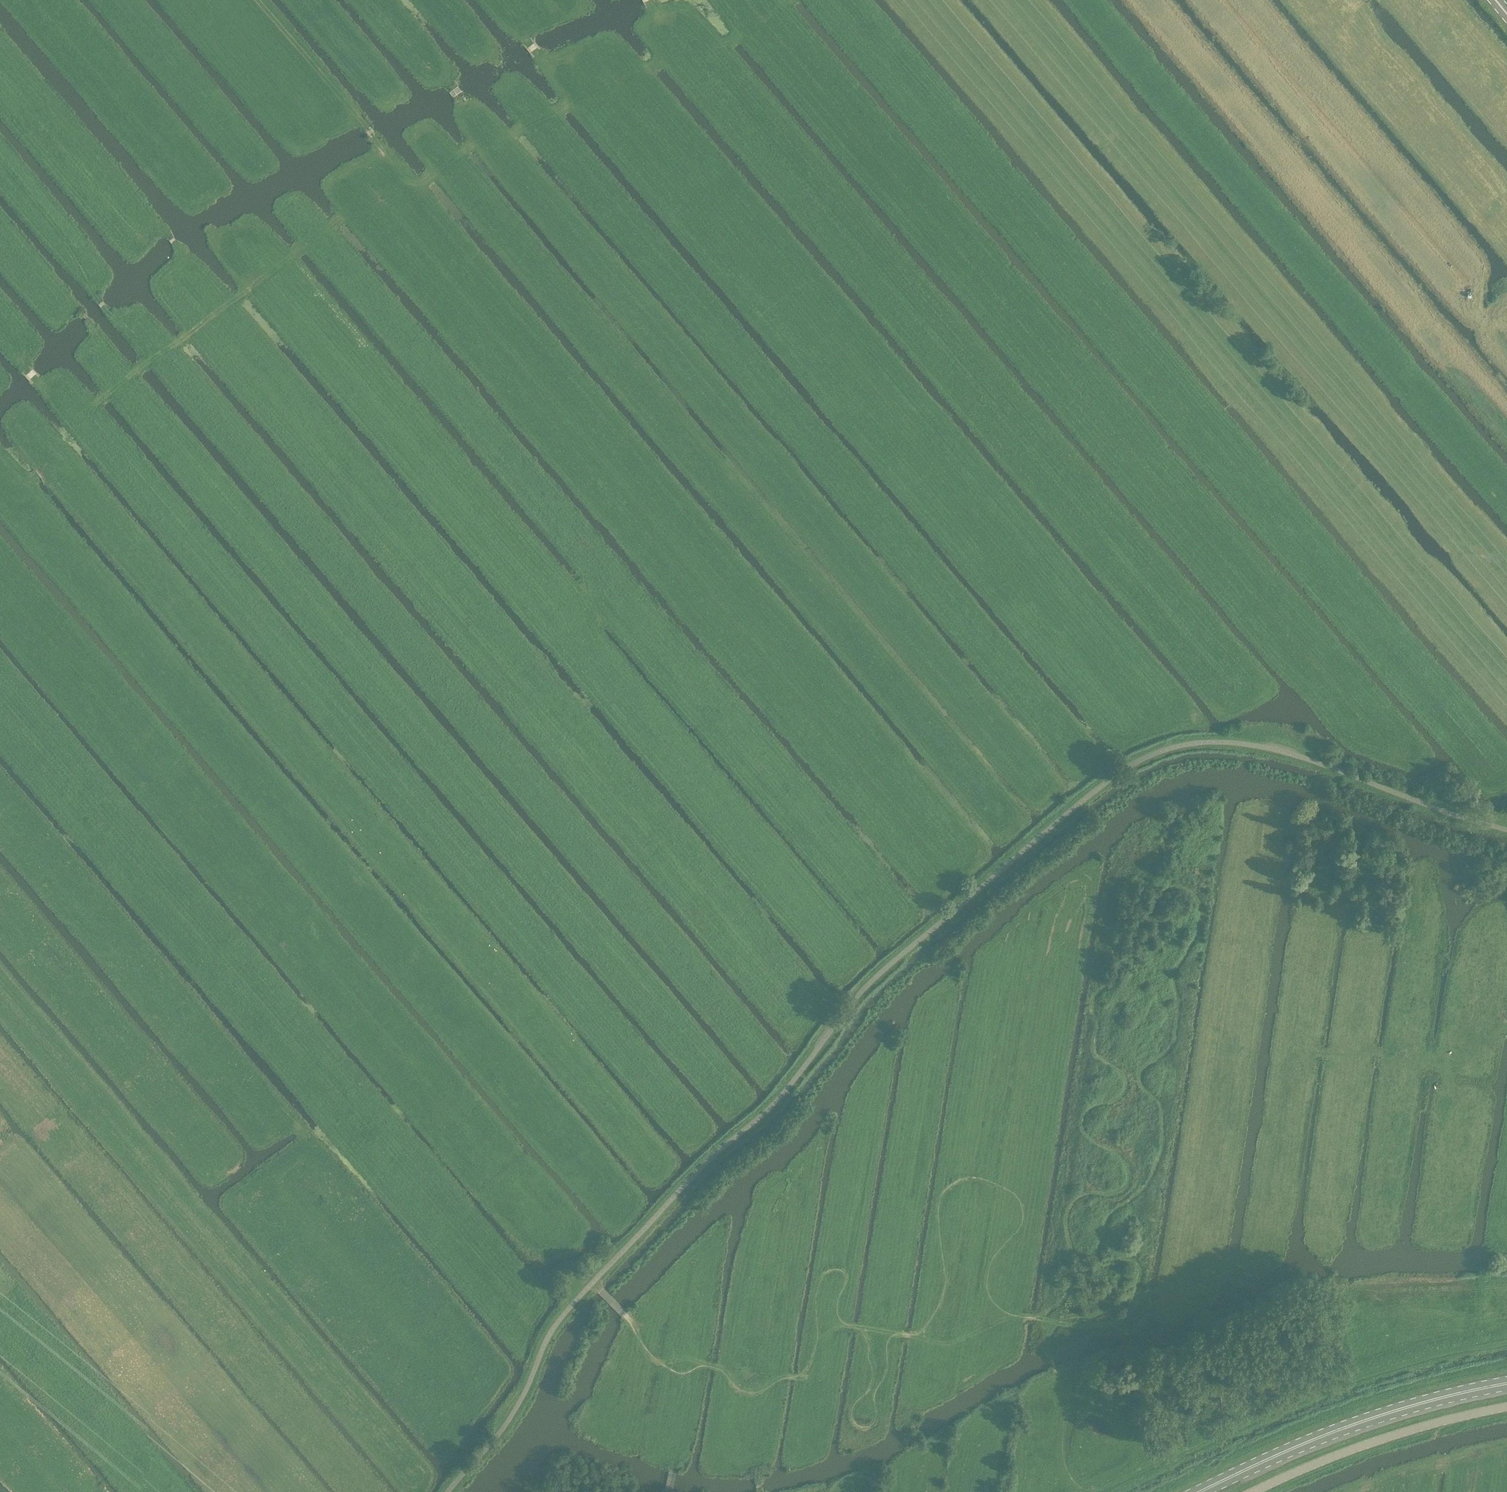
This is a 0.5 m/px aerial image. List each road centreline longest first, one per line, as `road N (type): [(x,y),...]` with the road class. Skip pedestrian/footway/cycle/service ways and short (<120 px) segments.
road 1 (primary): [(1192,1491),(1360,1418),(1506,1382)]
road 2 (unclassified): [(1251,1491),(1395,1434),(1506,1406)]

